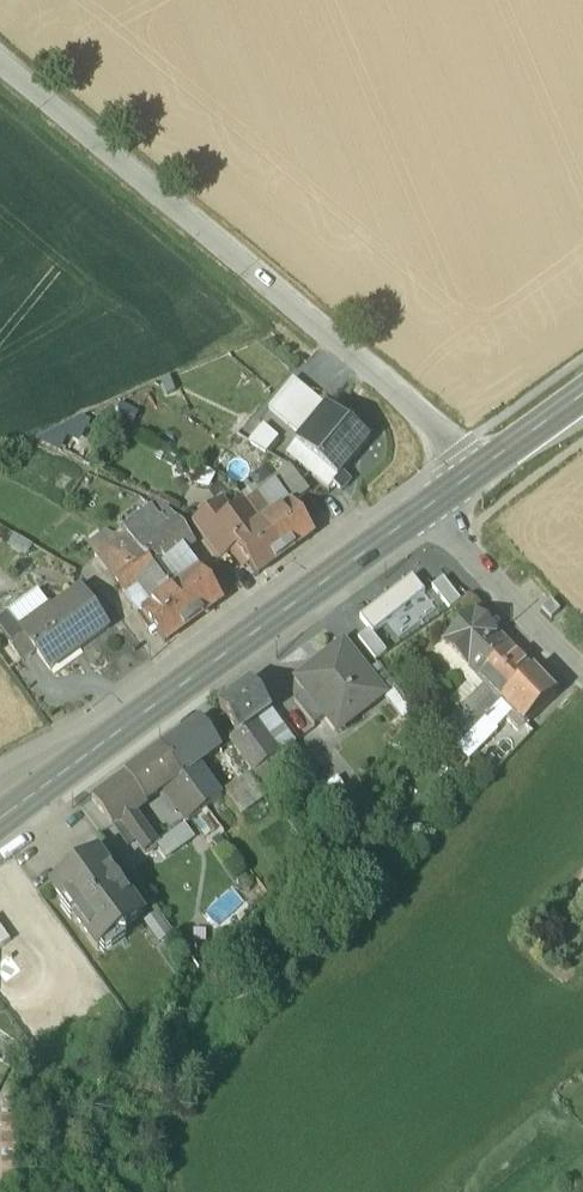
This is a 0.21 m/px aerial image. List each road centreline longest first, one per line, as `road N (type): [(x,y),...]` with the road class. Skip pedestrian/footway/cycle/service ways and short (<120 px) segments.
road 1 (unclassified): [(0,60),(418,409),(477,471)]
road 2 (primary): [(0,820),(425,508)]
road 3 (unclassified): [(425,508),(582,672)]
road 4 (primary): [(477,471),(582,395)]

